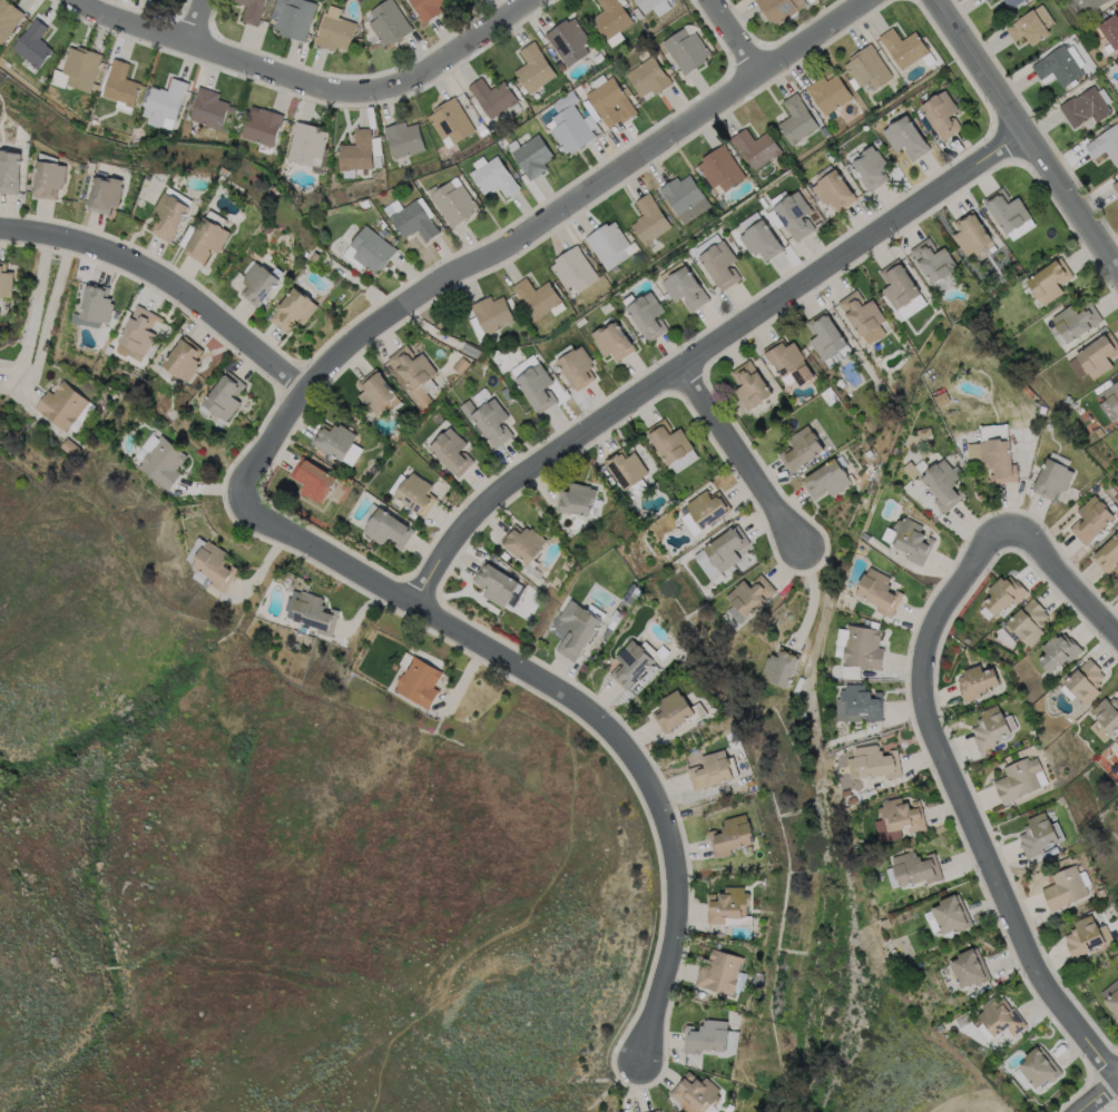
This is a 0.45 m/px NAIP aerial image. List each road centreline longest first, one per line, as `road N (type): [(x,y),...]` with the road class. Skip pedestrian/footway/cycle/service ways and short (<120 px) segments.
road 1 (residential): [(244,505),(297,378),(875,0)]
road 2 (residential): [(636,1057),(674,966),(680,866),(651,781),(585,706),(491,657),(422,601),(244,505)]
road 3 (residential): [(1012,131),(685,370),(471,510),(422,601)]
road 4 (residential): [(988,534),(925,687),(1004,909),(1117,1061)]
road 5 (residential): [(527,0),(462,58),(377,100),(184,55),(76,0)]
road 6 (residential): [(0,227),(79,236),(195,298),(297,378)]
road 7 (tertiary): [(1117,276),(925,0)]
road 8 (residential): [(685,370),(807,552)]
road 9 (residential): [(1117,629),(1023,519),(988,534)]

